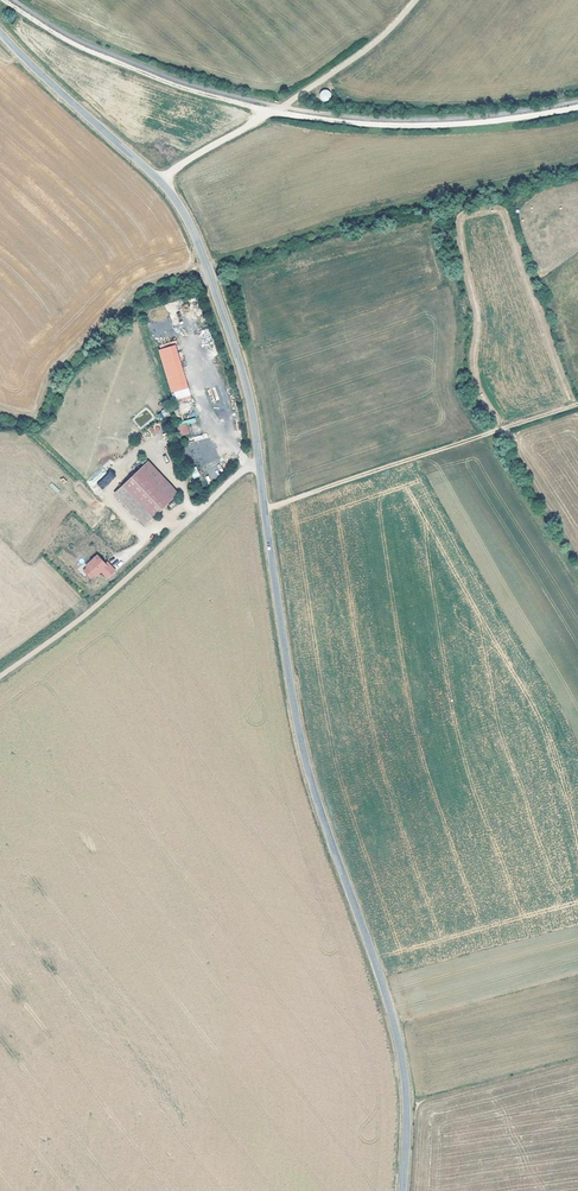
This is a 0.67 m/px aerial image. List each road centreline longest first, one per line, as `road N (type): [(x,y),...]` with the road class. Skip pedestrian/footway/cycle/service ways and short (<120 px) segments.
road 1 (tertiary): [(0,35),(164,187),(212,286),(252,418),(303,757),(396,1032),(406,1122),(402,1190)]
road 2 (track): [(577,106),(445,124),(271,112),(172,84),(74,44),(4,0)]
road 3 (track): [(0,677),(95,608),(258,463),(228,442),(213,419),(189,343)]
road 4 (track): [(264,509),(577,403)]
road 5 (track): [(158,181),(322,81),(416,0)]

